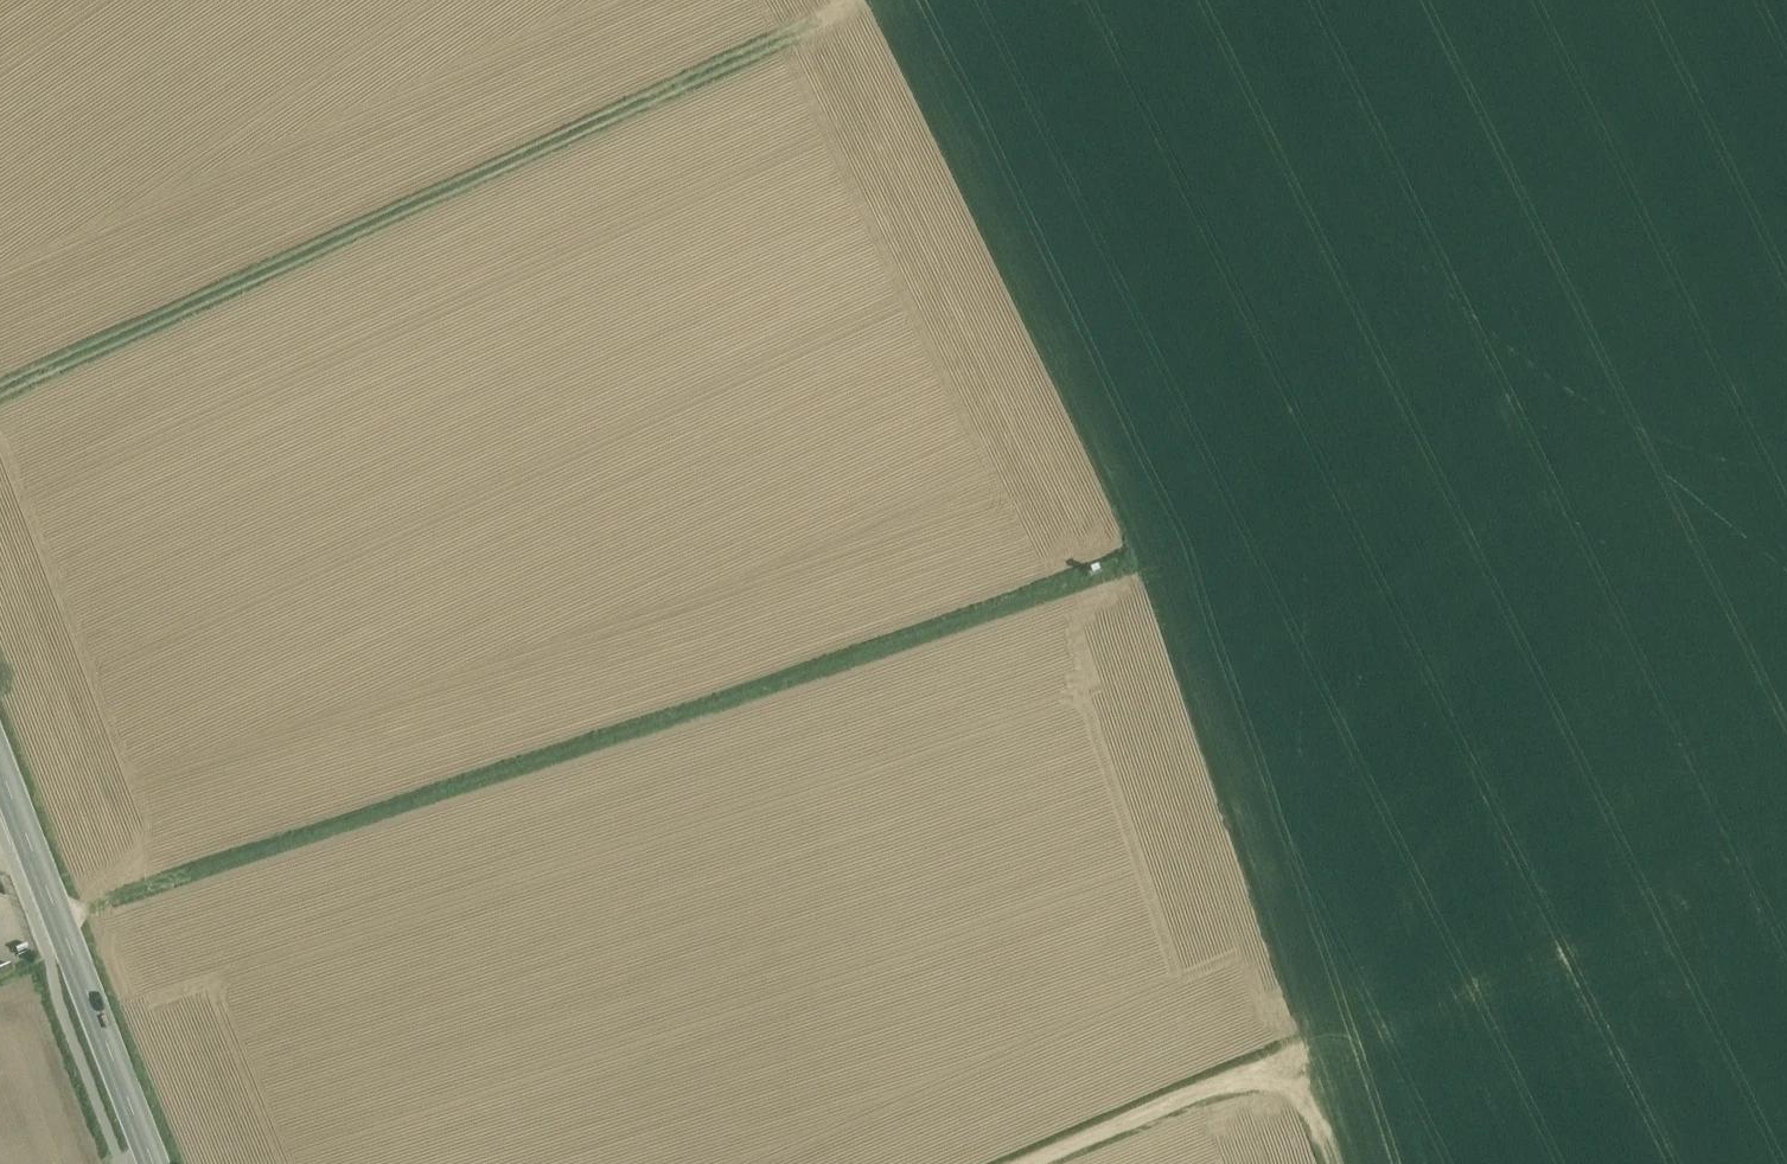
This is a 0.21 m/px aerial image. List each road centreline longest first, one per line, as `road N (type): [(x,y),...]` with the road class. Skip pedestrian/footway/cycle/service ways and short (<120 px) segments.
road 1 (tertiary): [(155,1163),(0,767)]
road 2 (track): [(1272,1060),(1031,1163)]

